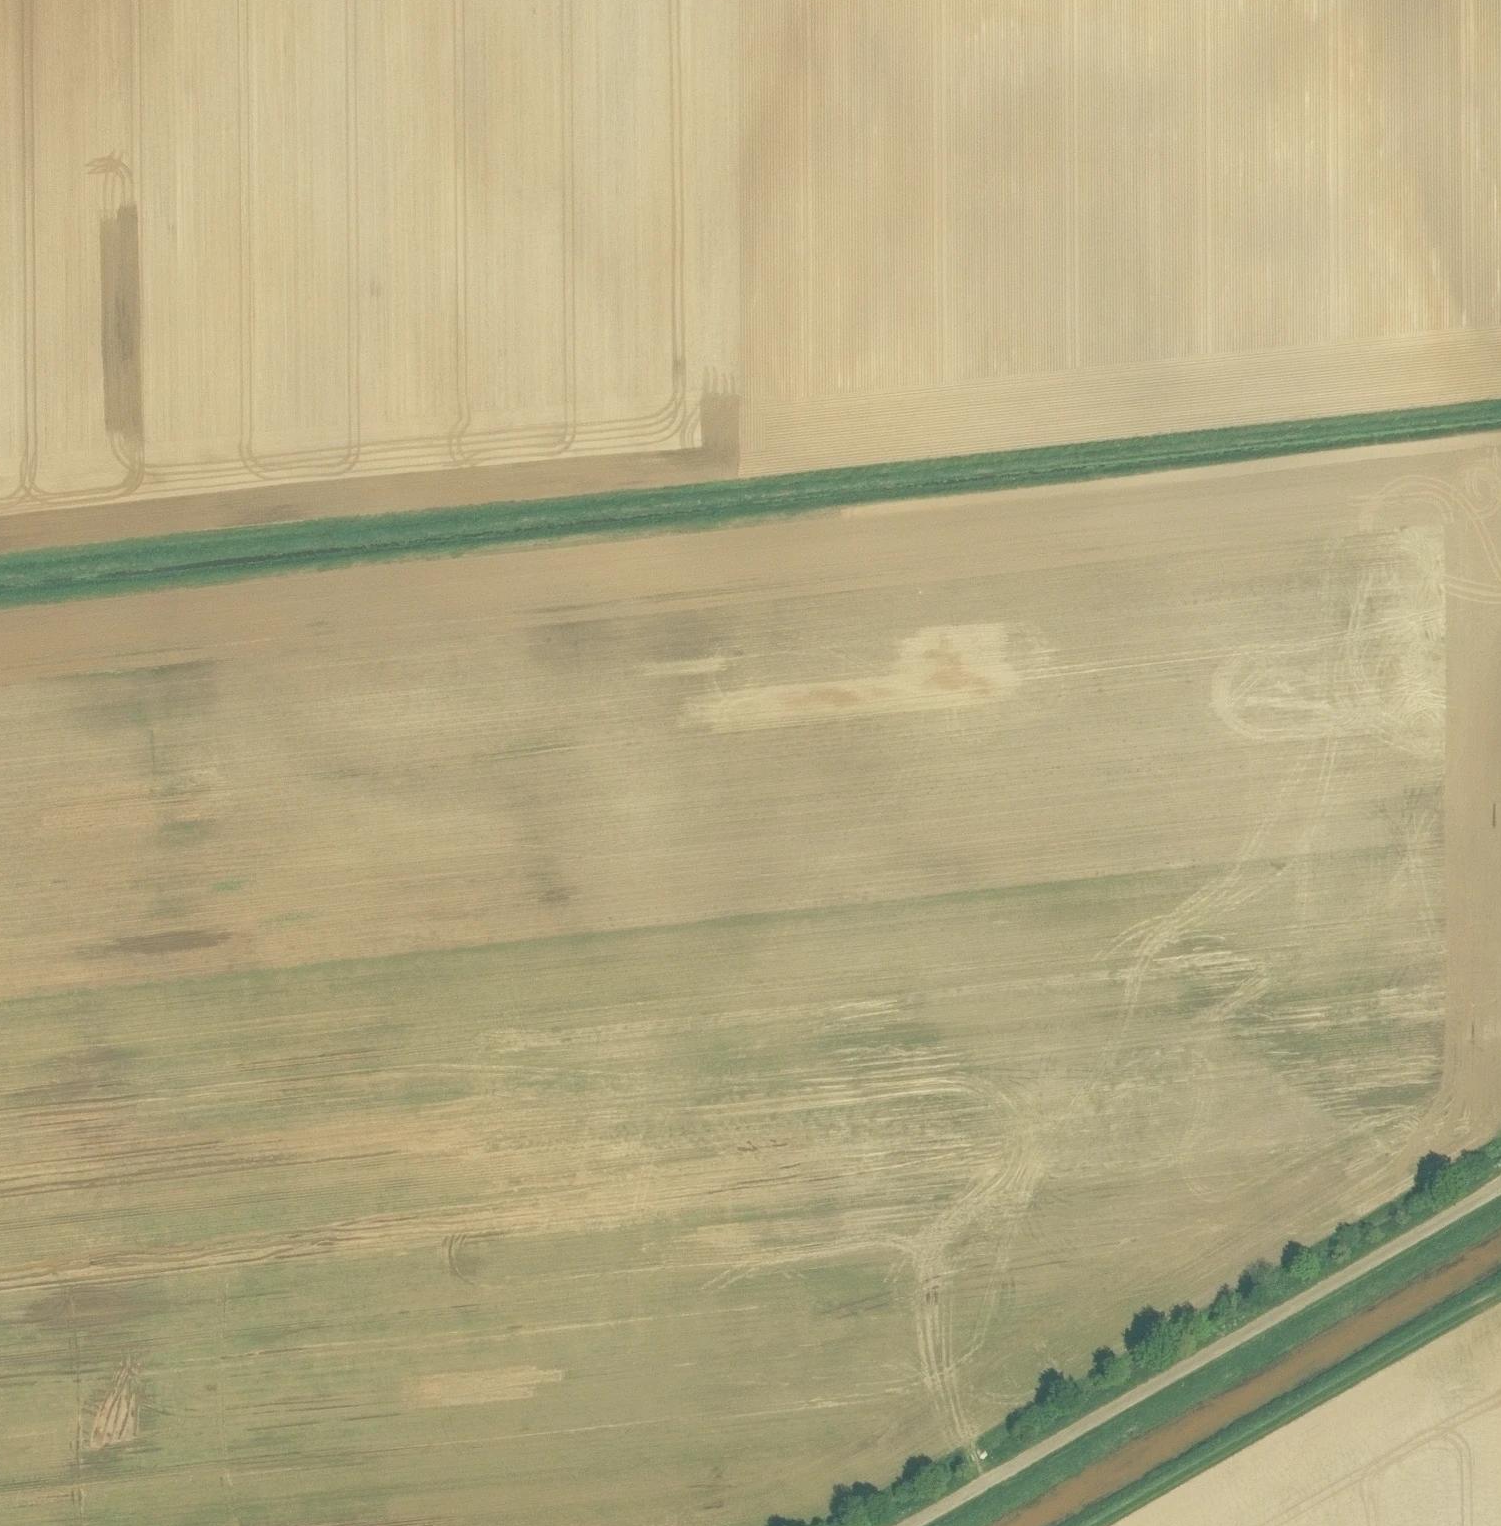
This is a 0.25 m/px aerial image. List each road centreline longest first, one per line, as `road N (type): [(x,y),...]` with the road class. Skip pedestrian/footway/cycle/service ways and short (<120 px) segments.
road 1 (unclassified): [(920,1525),(1500,1186)]

